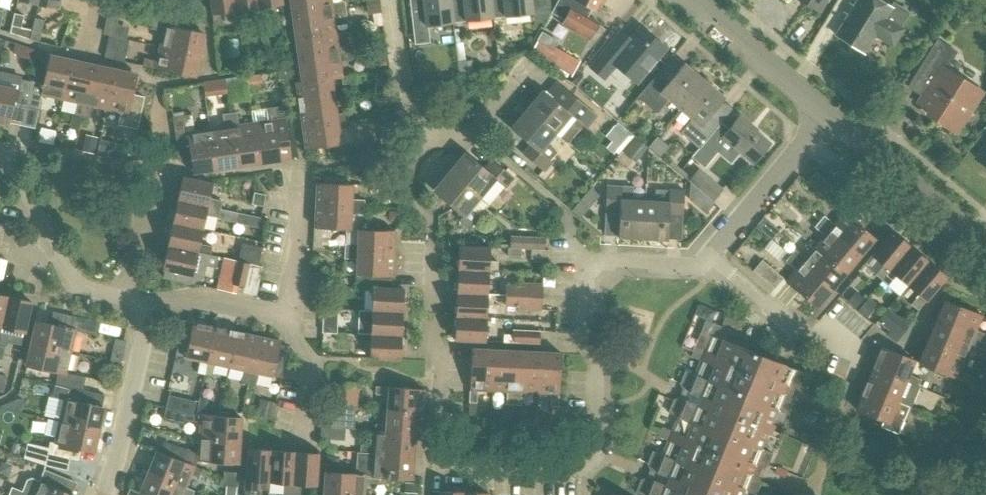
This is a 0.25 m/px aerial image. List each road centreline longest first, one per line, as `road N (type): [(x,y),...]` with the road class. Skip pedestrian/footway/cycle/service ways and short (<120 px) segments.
road 1 (residential): [(712,250),(693,263),(613,264),(596,276),(601,453),(574,469),(466,467),(446,456),(439,435),(443,253)]
road 2 (residential): [(528,71),(472,133),(432,136),(406,108),(389,0)]
road 3 (residential): [(848,400),(858,363),(777,312),(712,250)]
road 4 (tertiary): [(985,241),(829,116)]
road 5 (residential): [(105,494),(151,302)]
road 6 (residential): [(122,298),(83,287),(50,260),(21,189),(0,168)]
road 7 (tertiary): [(829,116),(686,0)]
road 8 (residential): [(829,116),(712,250)]
road 9 (residential): [(286,315),(151,302)]
road 10 (residential): [(122,298),(158,168)]
road 11 (residential): [(302,443),(308,348),(286,315)]

